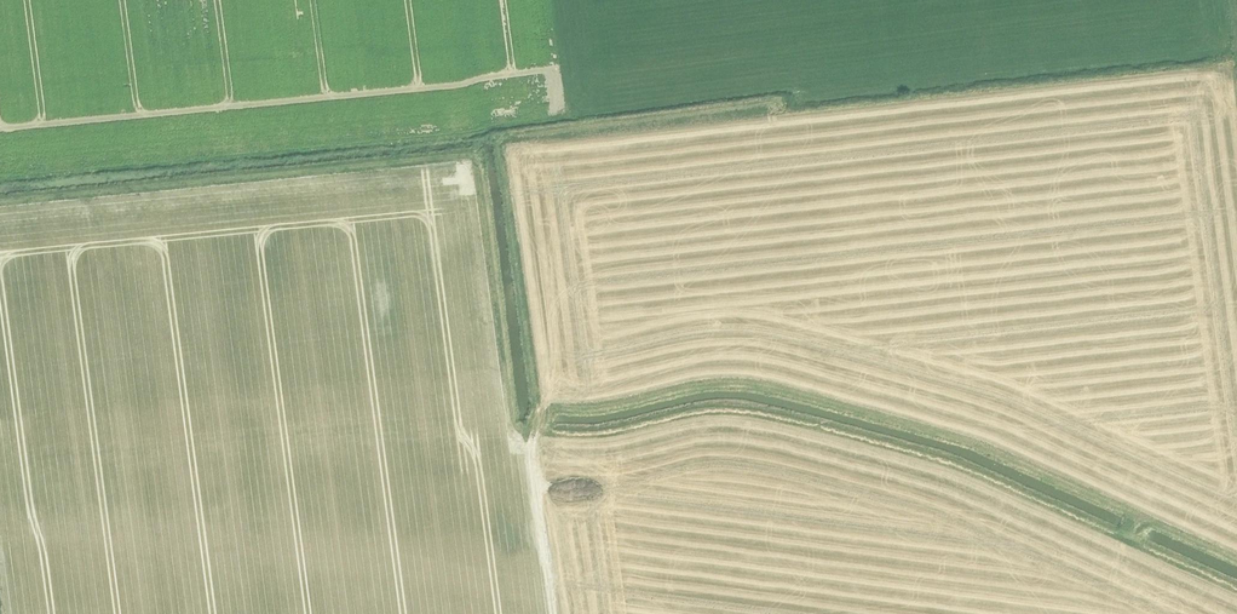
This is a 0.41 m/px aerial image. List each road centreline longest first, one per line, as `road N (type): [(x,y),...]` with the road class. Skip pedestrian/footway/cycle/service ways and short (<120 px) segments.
road 1 (track): [(544,414),(534,442),(556,613)]

